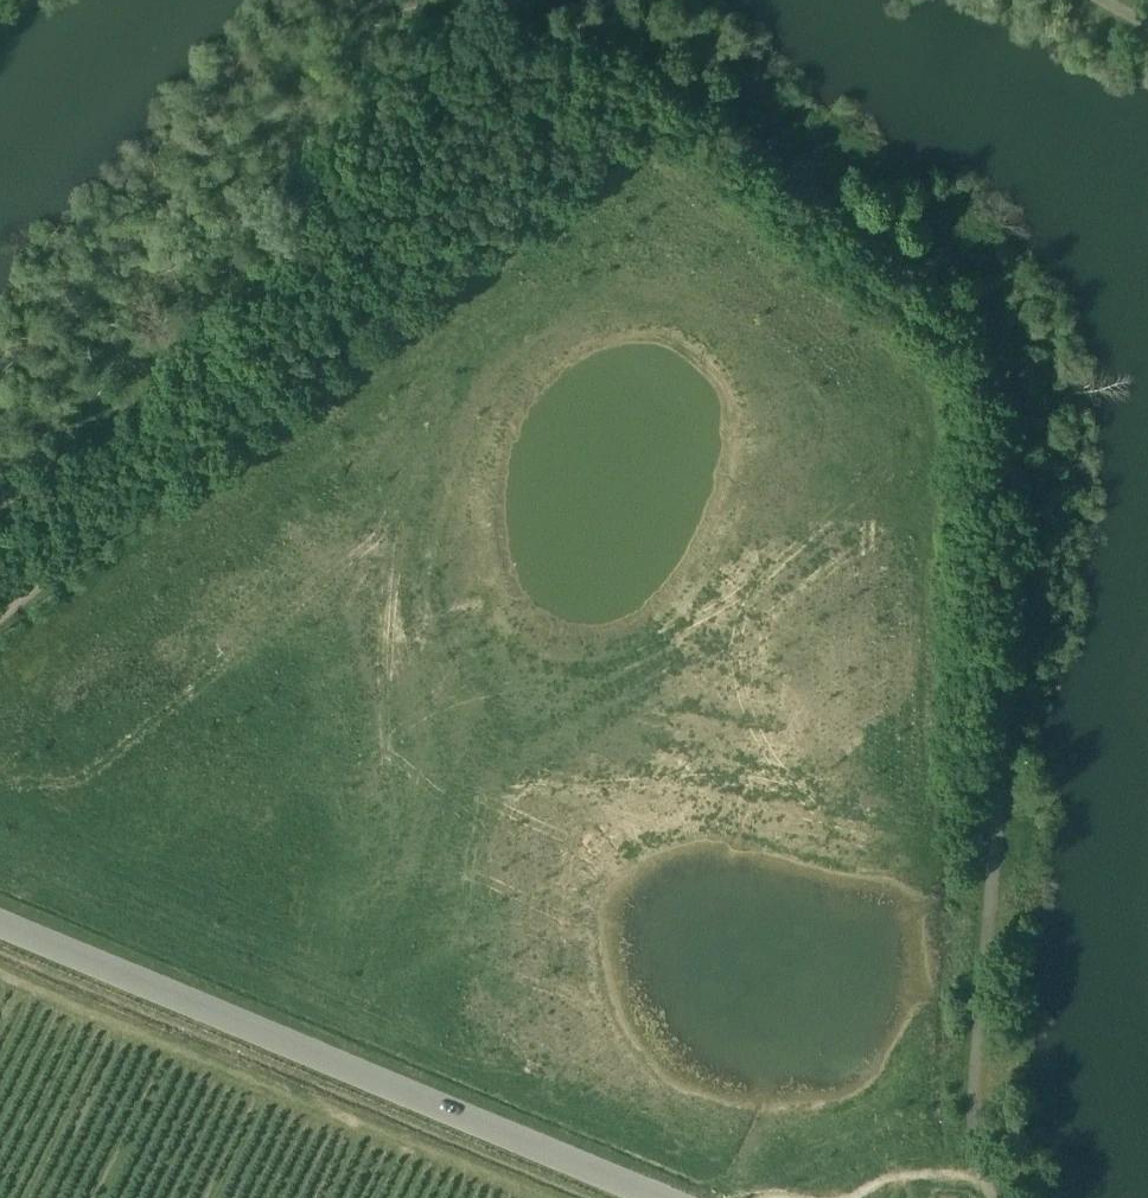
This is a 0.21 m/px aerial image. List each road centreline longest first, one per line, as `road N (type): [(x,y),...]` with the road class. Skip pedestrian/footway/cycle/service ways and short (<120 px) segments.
road 1 (unclassified): [(415,60),(378,313),(0,617)]
road 2 (unclassified): [(657,1197),(0,923)]

